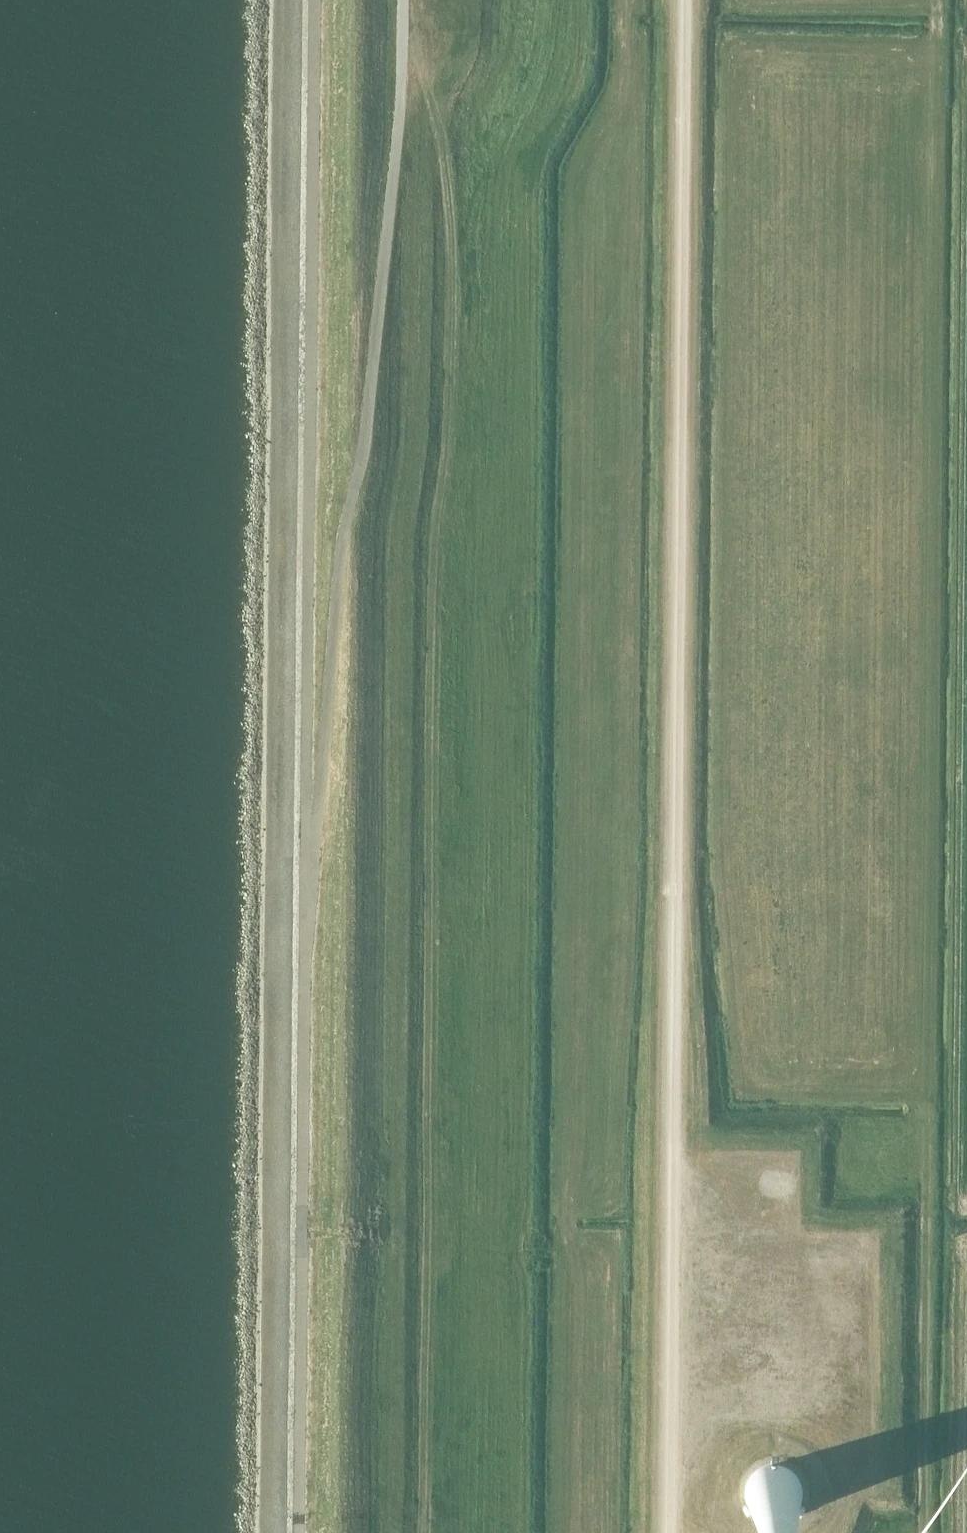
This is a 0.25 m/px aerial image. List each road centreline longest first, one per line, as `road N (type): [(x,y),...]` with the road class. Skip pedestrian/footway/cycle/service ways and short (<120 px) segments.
road 1 (unclassified): [(304,874),(341,538),(368,396),(400,106),(402,0)]
road 2 (unclassified): [(304,874),(314,0)]
road 3 (unclassified): [(298,1532),(304,874)]

